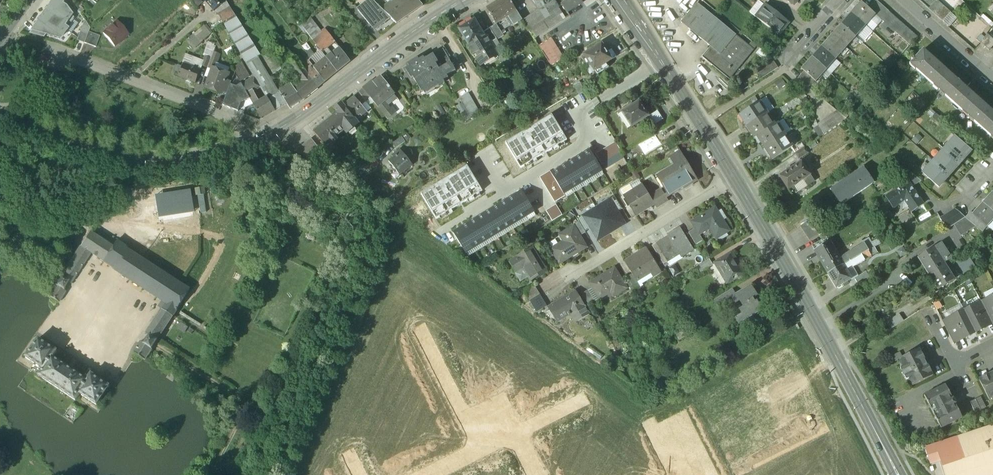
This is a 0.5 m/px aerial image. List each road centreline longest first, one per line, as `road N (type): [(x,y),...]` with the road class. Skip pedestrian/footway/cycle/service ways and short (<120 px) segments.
road 1 (secondary): [(900,474),(737,180)]
road 2 (secondary): [(256,141),(179,162),(139,160),(72,147),(0,111)]
road 3 (secondary): [(464,0),(256,141)]
road 4 (residential): [(256,141),(243,122),(56,51)]
road 5 (residential): [(553,282),(582,279),(737,180)]
road 6 (residential): [(532,177),(585,144),(587,110),(662,64)]
road 7 (secondary): [(737,180),(662,64)]
road 8 (residential): [(480,450),(421,332)]

